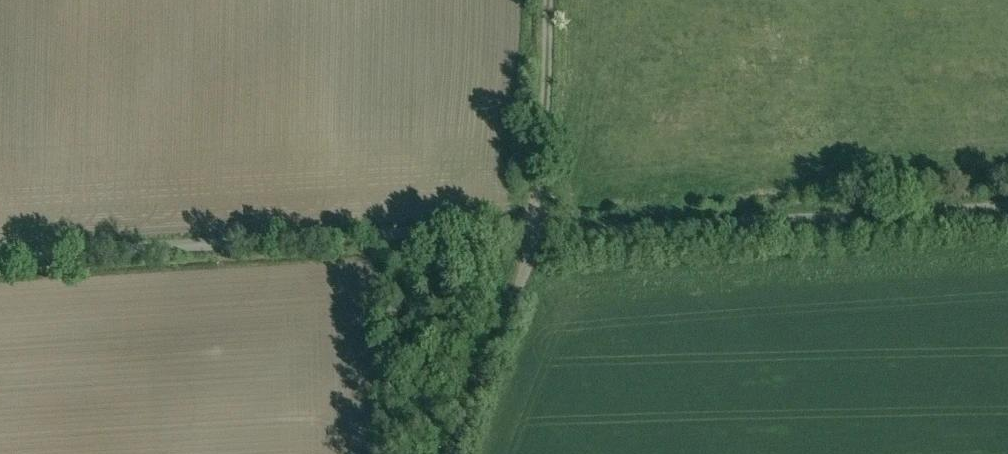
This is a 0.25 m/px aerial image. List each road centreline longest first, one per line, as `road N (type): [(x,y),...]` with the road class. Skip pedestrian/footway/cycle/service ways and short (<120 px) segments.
road 1 (unclassified): [(545,235),(0,264)]
road 2 (unclassified): [(1007,208),(545,235)]
road 3 (track): [(552,0),(545,235)]
road 4 (unclassified): [(545,235),(459,453)]

